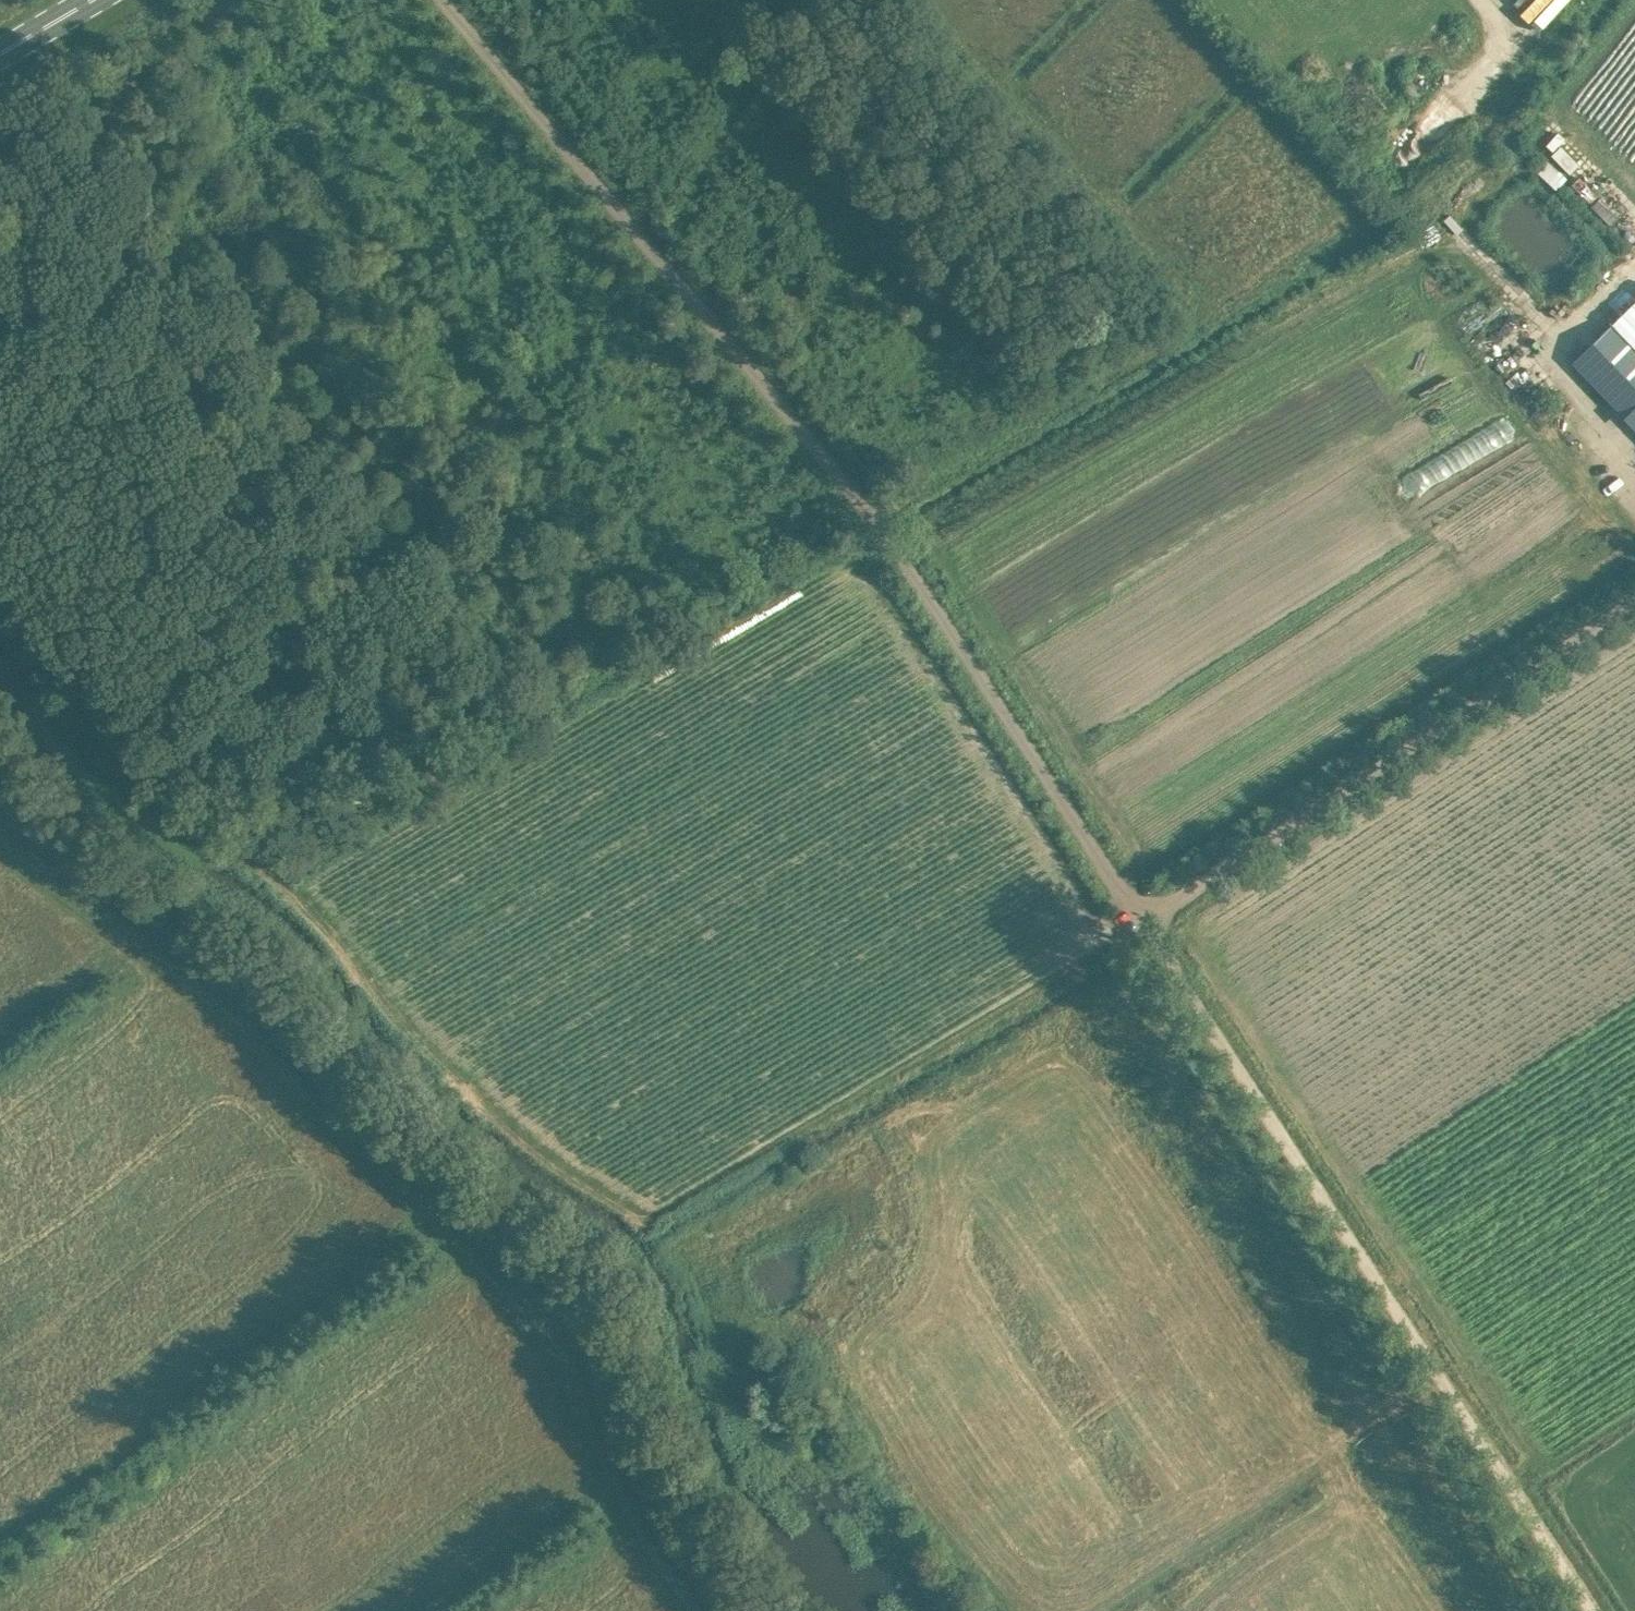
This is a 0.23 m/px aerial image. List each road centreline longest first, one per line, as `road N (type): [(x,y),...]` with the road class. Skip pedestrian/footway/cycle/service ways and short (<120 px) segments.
road 1 (track): [(445,0),(890,536),(1141,917)]
road 2 (track): [(1141,917),(1587,1610)]
road 3 (track): [(1141,917),(1634,599)]

